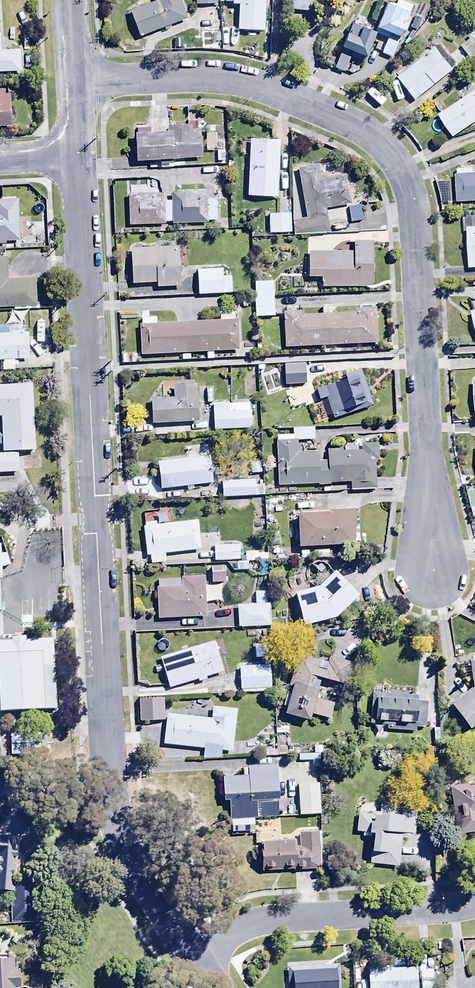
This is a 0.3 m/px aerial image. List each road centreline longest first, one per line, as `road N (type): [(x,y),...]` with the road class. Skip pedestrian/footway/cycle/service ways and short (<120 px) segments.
road 1 (residential): [(74,157),(105,782),(145,877),(198,958)]
road 2 (residential): [(72,75),(197,69),(360,131),(394,166),(412,224),(431,567)]
road 3 (residential): [(198,958),(267,917),(474,903)]

